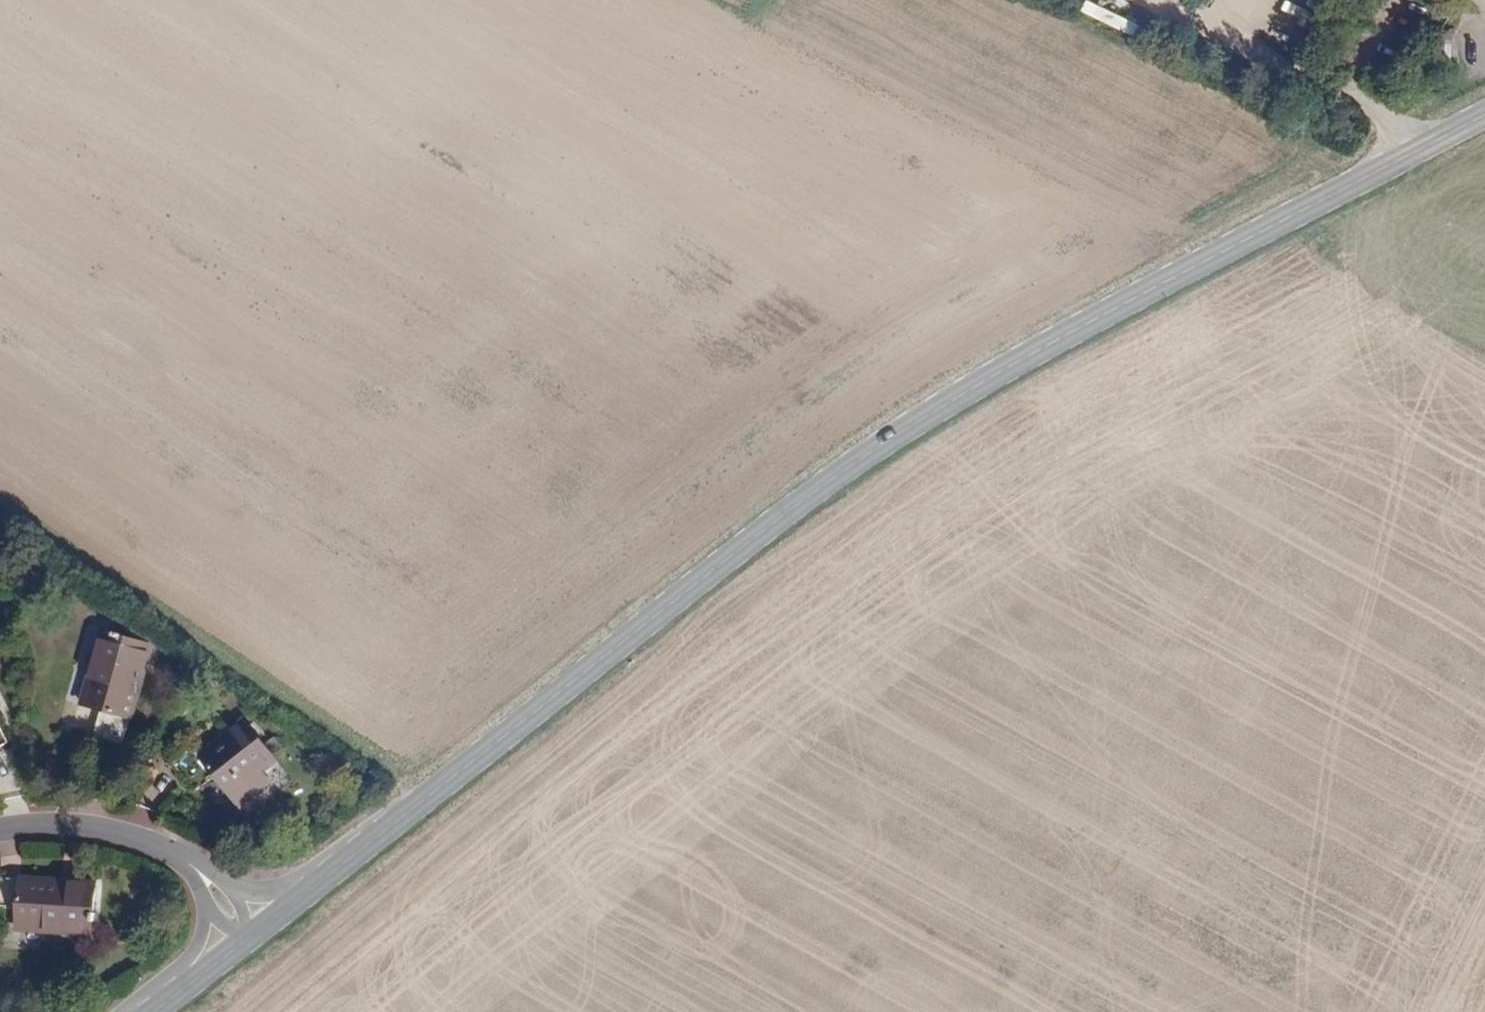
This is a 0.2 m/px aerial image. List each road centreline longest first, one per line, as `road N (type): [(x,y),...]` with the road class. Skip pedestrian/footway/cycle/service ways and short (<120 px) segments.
road 1 (tertiary): [(1484,117),(892,438),(255,930)]
road 2 (residential): [(0,830),(63,821),(144,841),(209,878),(255,930)]
road 3 (tertiary): [(255,930),(151,1011)]

